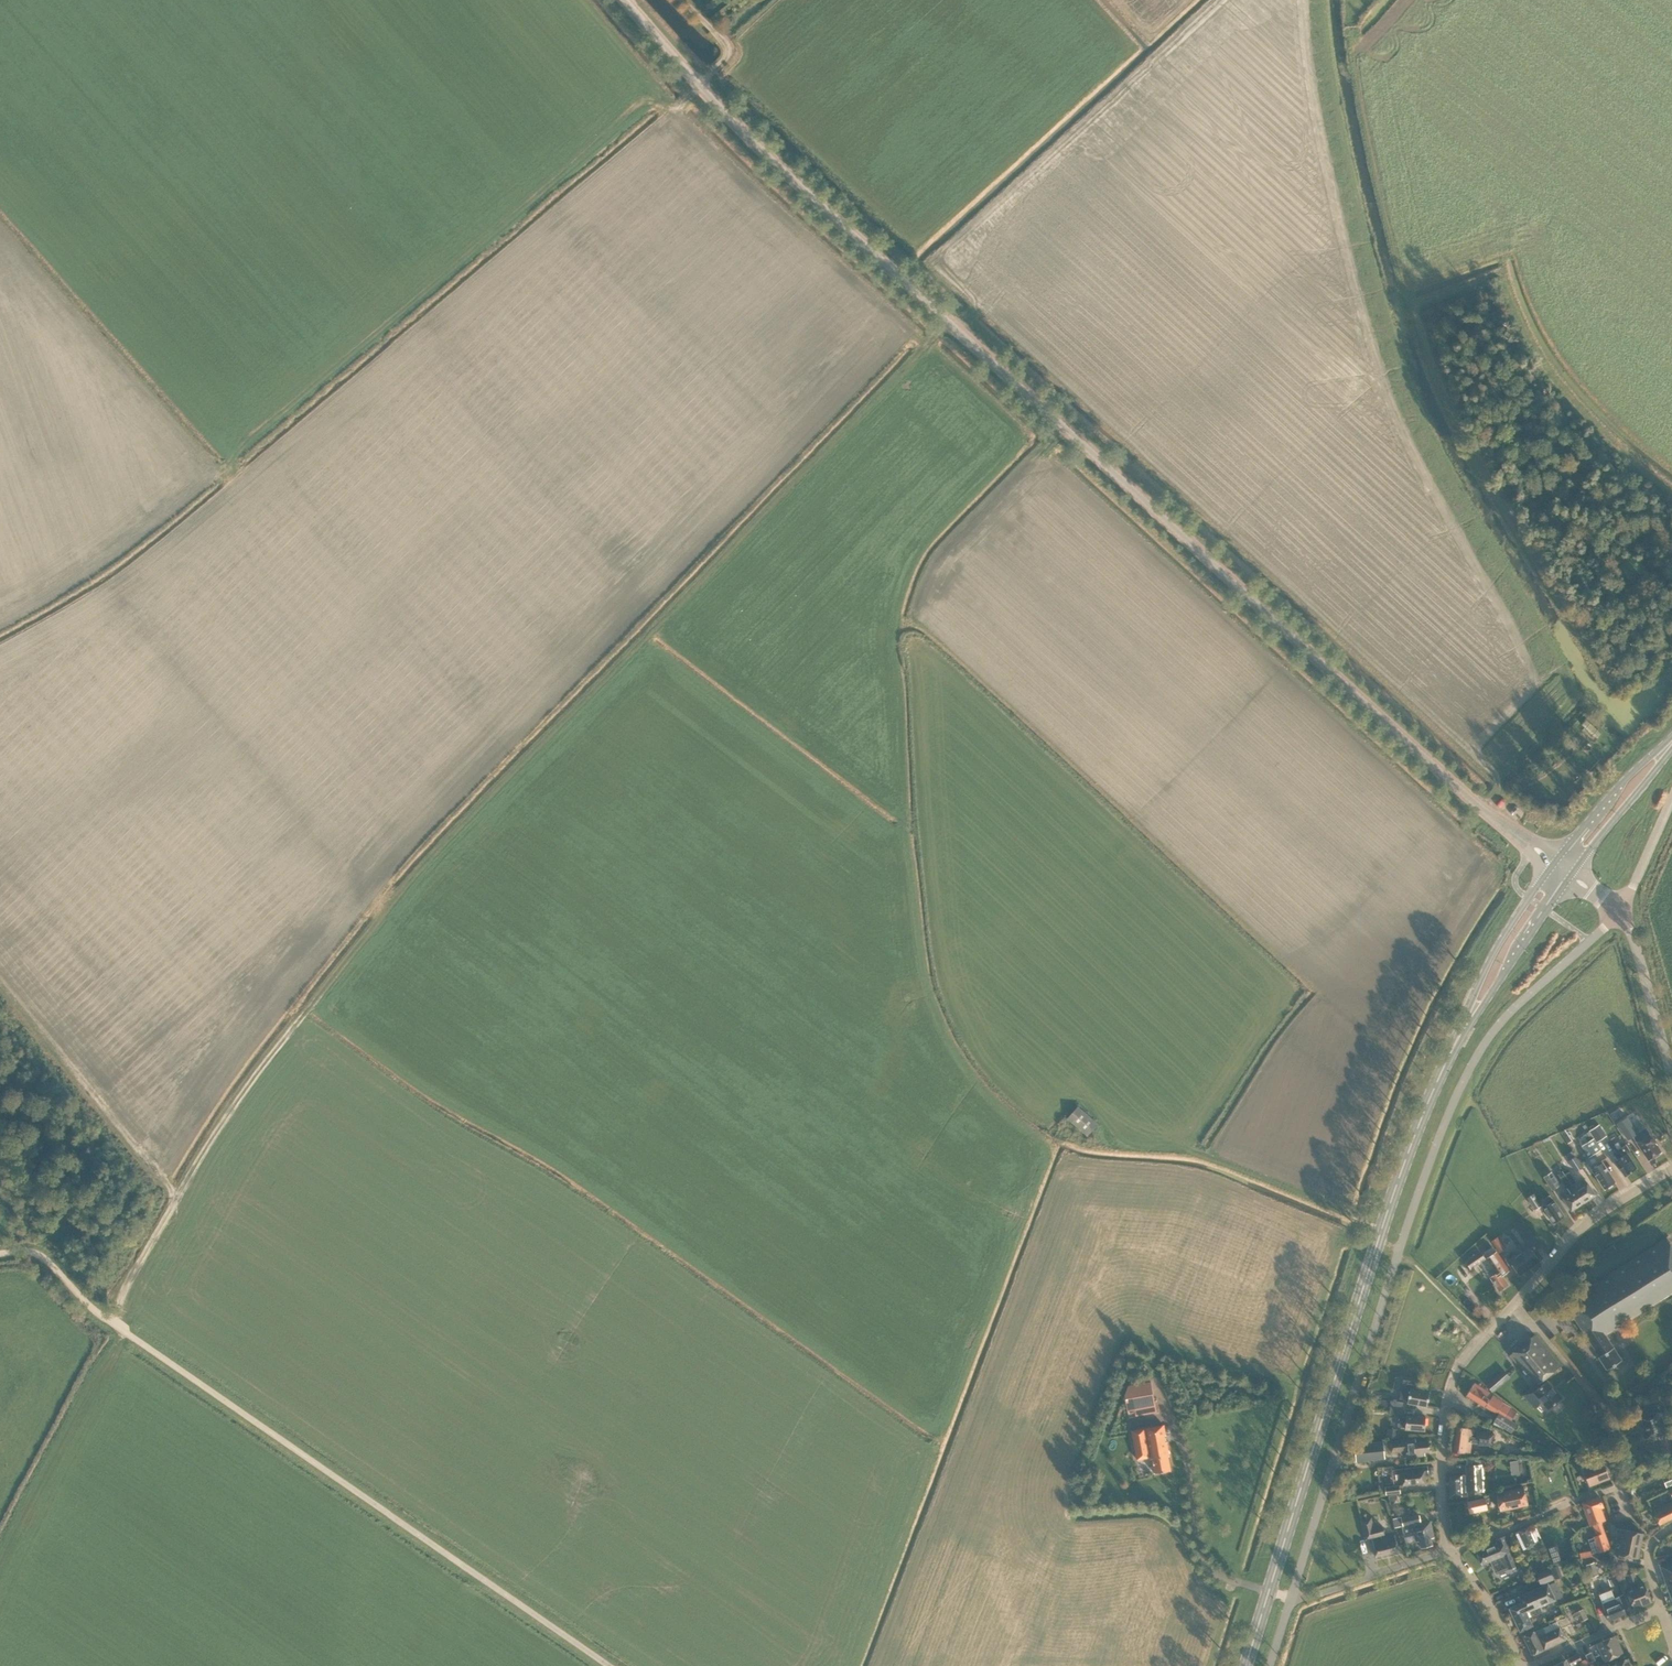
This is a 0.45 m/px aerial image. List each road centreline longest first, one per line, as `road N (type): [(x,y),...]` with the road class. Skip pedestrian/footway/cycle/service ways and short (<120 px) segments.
road 1 (tertiary): [(1555,864),(1289,635),(790,174),(627,0)]
road 2 (unclassified): [(1292,1598),(1421,1181),(1463,1080),(1505,1019),(1616,910)]
road 3 (primary): [(1245,1665),(1393,1194),(1467,1020)]
road 4 (residential): [(1452,1552),(1440,1465),(1452,1384),(1469,1352),(1515,1303)]
road 5 (residential): [(1515,1303),(1591,1220),(1671,1167)]
road 6 (residential): [(1452,1552),(1622,1483)]
road 7 (primary): [(1555,864),(1494,952),(1467,1020)]
road 8 (primary): [(1467,1020),(1568,873)]
road 9 (tertiary): [(1671,1076),(1631,928),(1616,910)]
road 10 (primary): [(1671,739),(1620,784),(1555,864)]
road 11 (residential): [(1292,1598),(1452,1552)]
road 12 (primary): [(1568,873),(1671,746)]
road 13 (residential): [(1529,1665),(1660,1607)]
road 14 (residential): [(1522,1665),(1452,1552)]
road 15 (unclassified): [(1616,910),(1671,798)]

